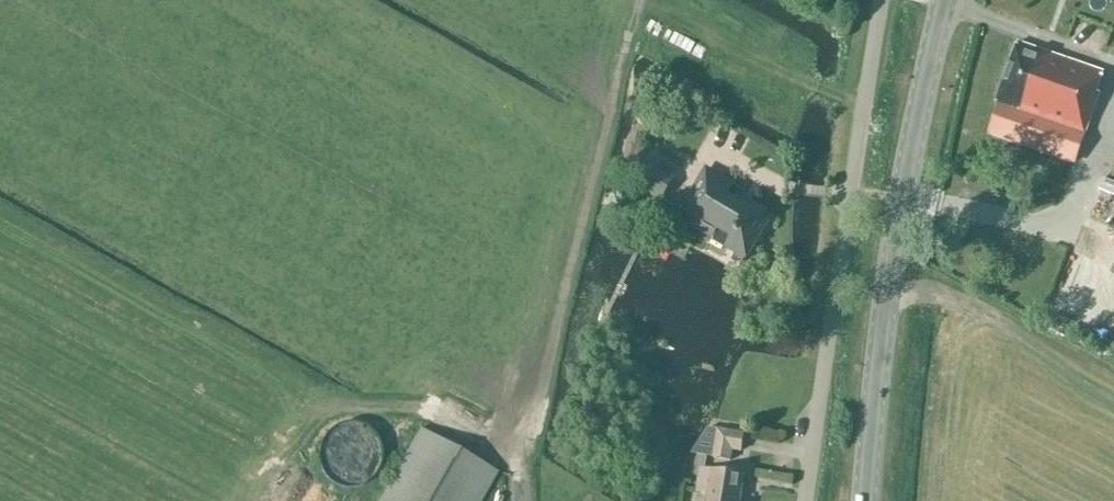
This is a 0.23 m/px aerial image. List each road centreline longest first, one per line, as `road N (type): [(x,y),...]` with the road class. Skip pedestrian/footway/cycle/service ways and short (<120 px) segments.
road 1 (secondary): [(864,500),(907,164),(944,0)]
road 2 (unclassified): [(803,500),(882,0)]

